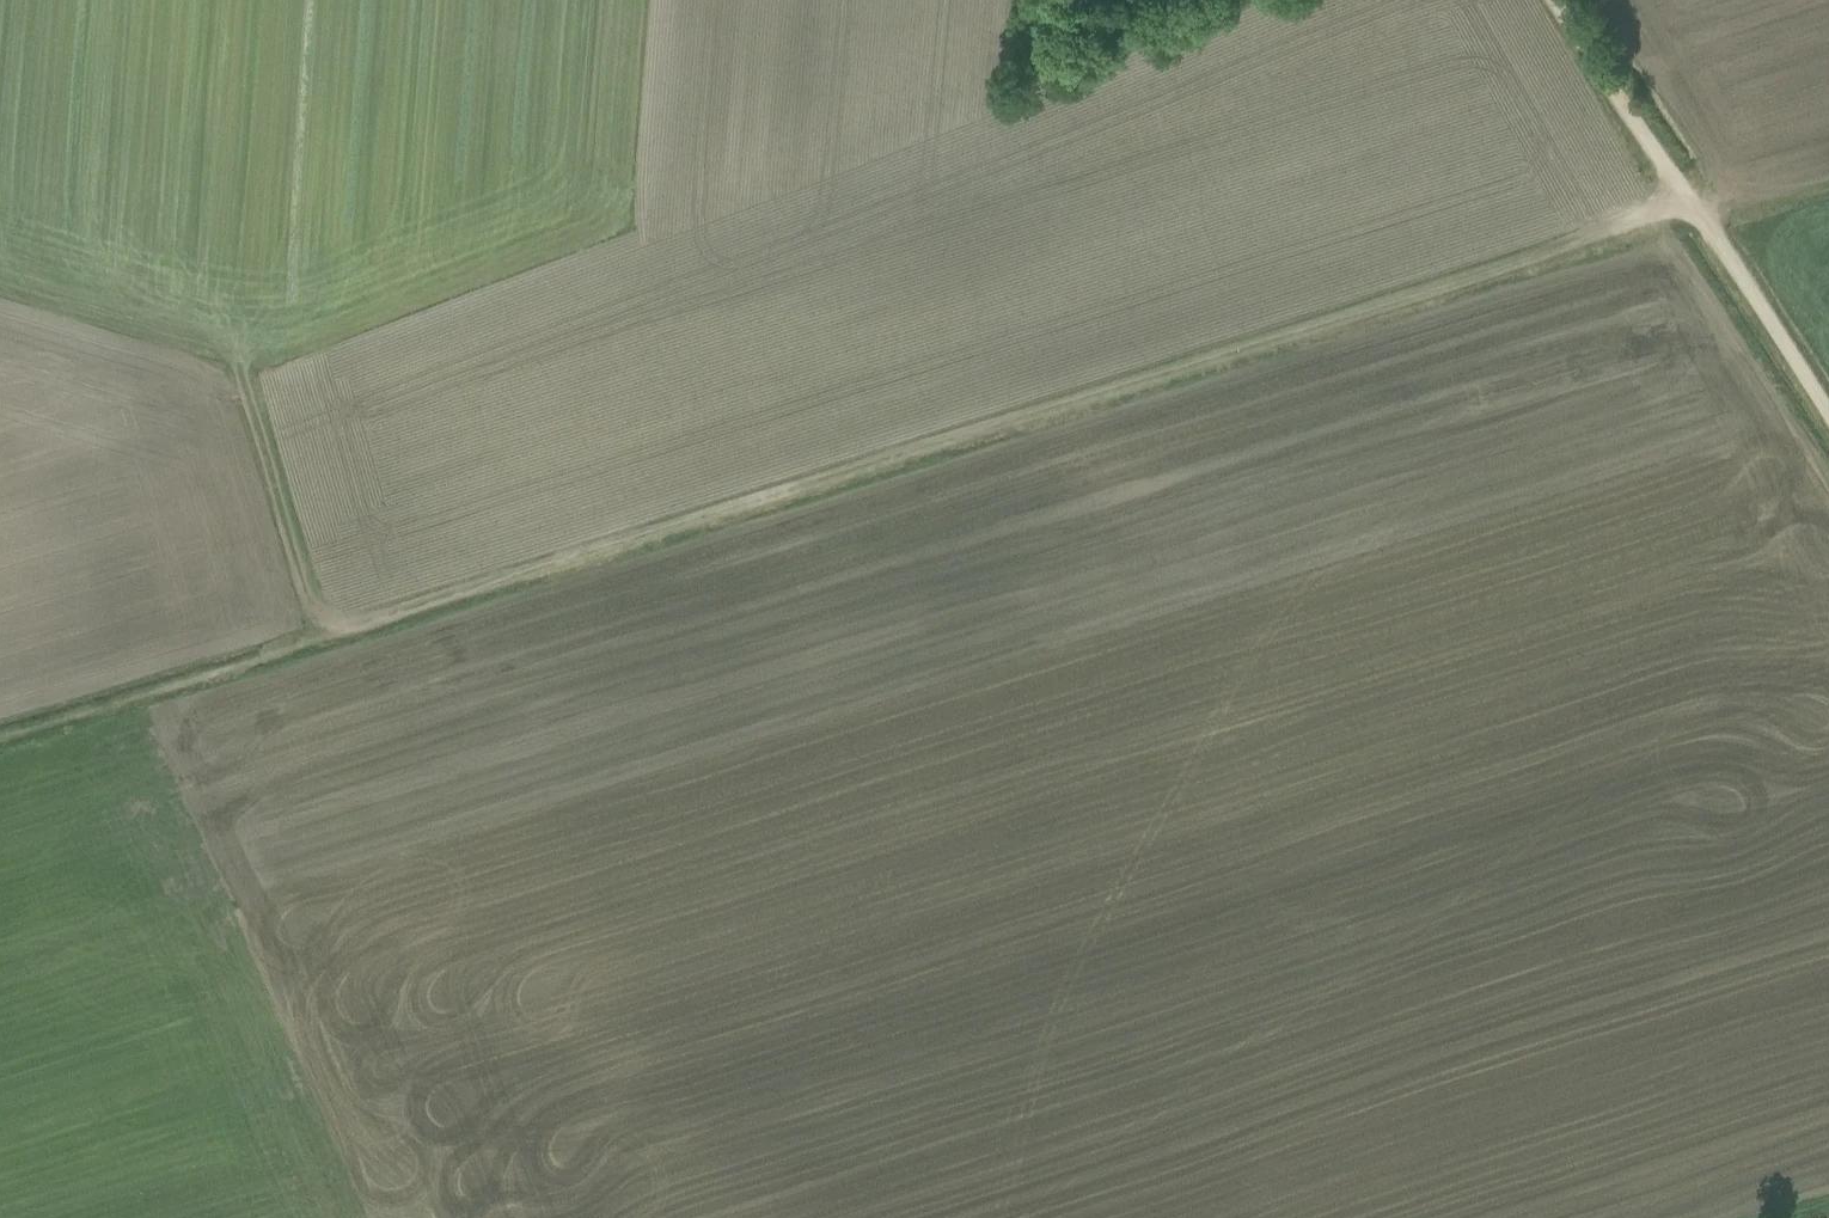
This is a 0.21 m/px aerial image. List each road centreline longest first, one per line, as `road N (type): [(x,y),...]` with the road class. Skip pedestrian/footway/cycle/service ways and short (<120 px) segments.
road 1 (unclassified): [(1828,417),(1553,0)]

